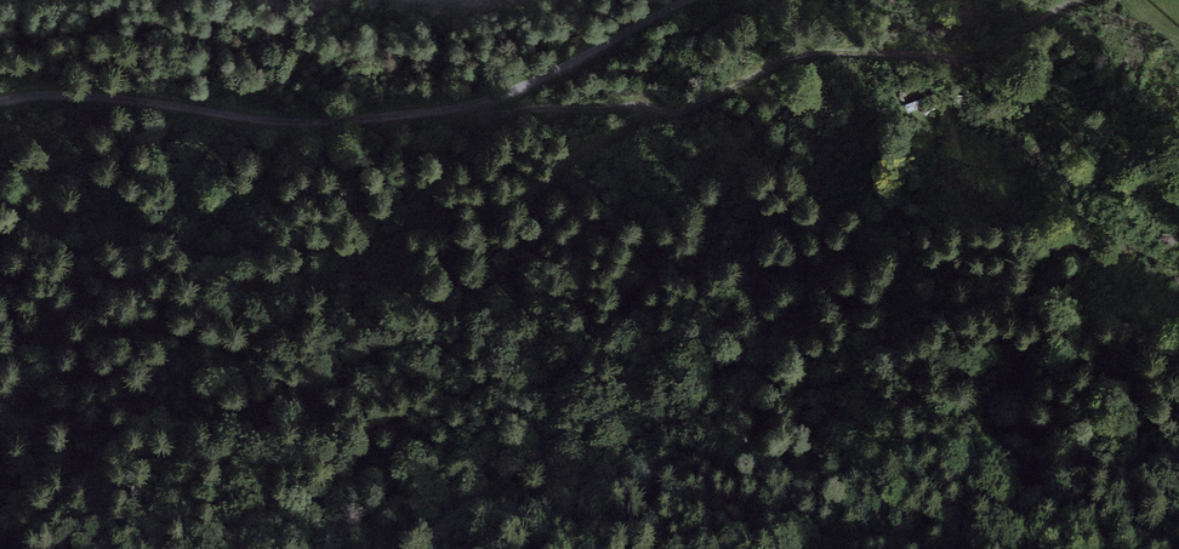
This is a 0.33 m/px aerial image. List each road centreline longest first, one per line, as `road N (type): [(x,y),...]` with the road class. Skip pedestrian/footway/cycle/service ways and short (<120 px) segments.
road 1 (track): [(655,109),(488,212),(409,220),(348,246),(312,242),(173,260),(108,281),(81,302),(49,307),(40,331),(73,335),(133,320),(188,332),(303,387),(376,437),(462,450),(527,481),(780,516),(833,533),(914,535)]
road 2 (track): [(0,102),(109,96),(288,122),(458,111)]
road 3 (track): [(655,109),(693,110),(821,52),(983,54),(1079,0)]
road 4 (track): [(458,111),(691,0)]
road 5 (track): [(458,111),(655,109)]

